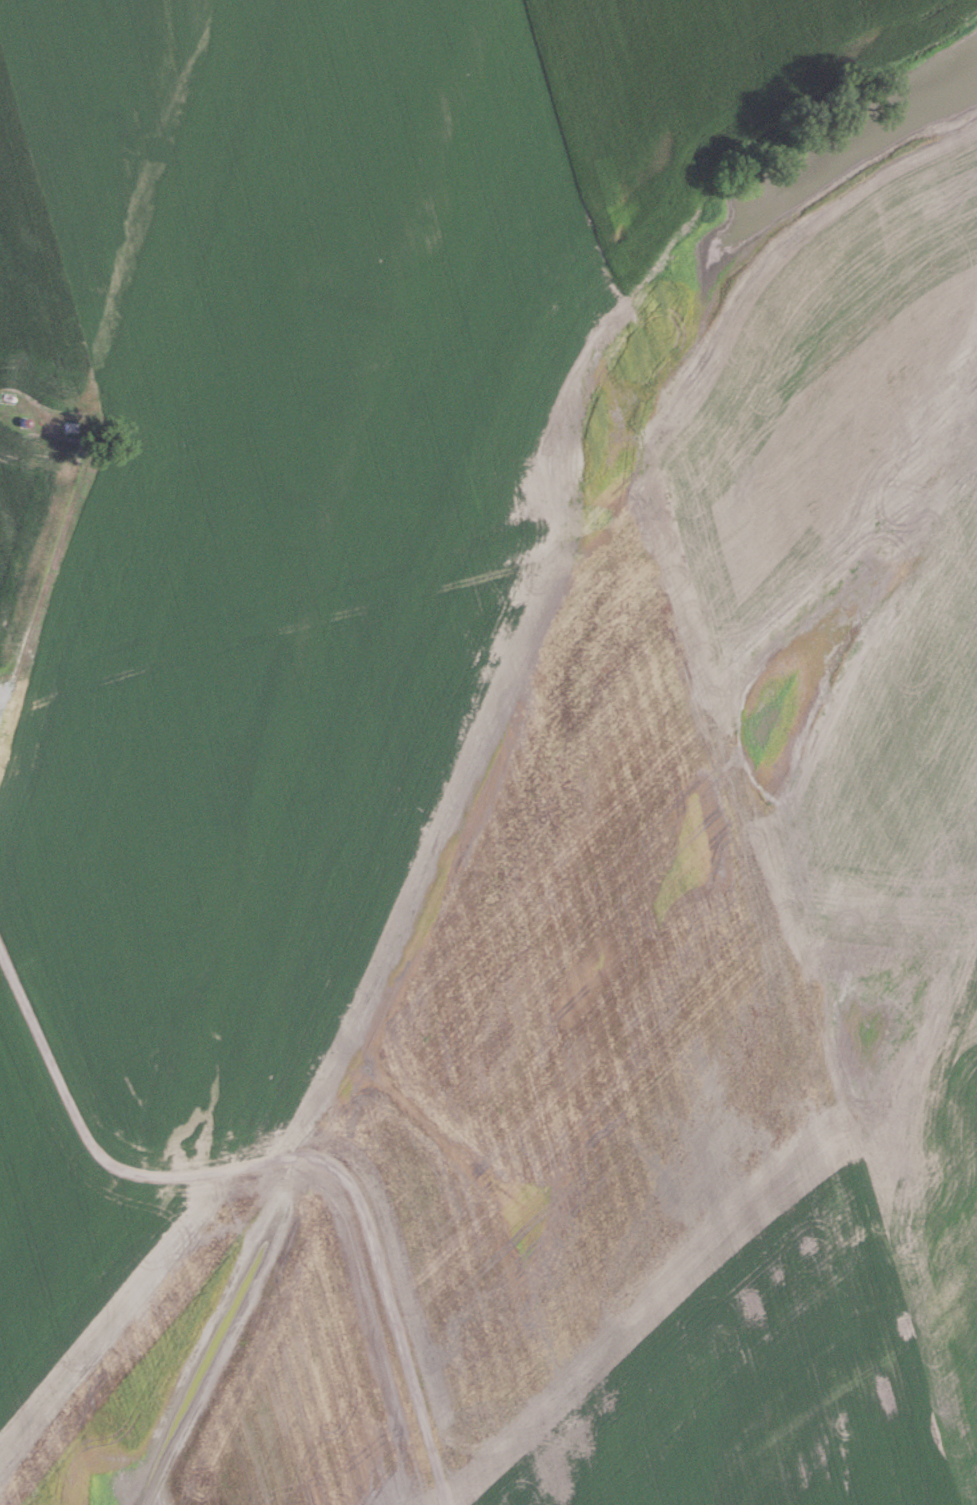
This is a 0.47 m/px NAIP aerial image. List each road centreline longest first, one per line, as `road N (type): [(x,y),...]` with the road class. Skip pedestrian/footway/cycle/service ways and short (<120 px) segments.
road 1 (track): [(447,1504),(354,1190),(328,1163),(309,1158),(174,1175),(120,1170),(81,1131),(0,951)]
road 2 (track): [(0,704),(79,469),(79,447)]

